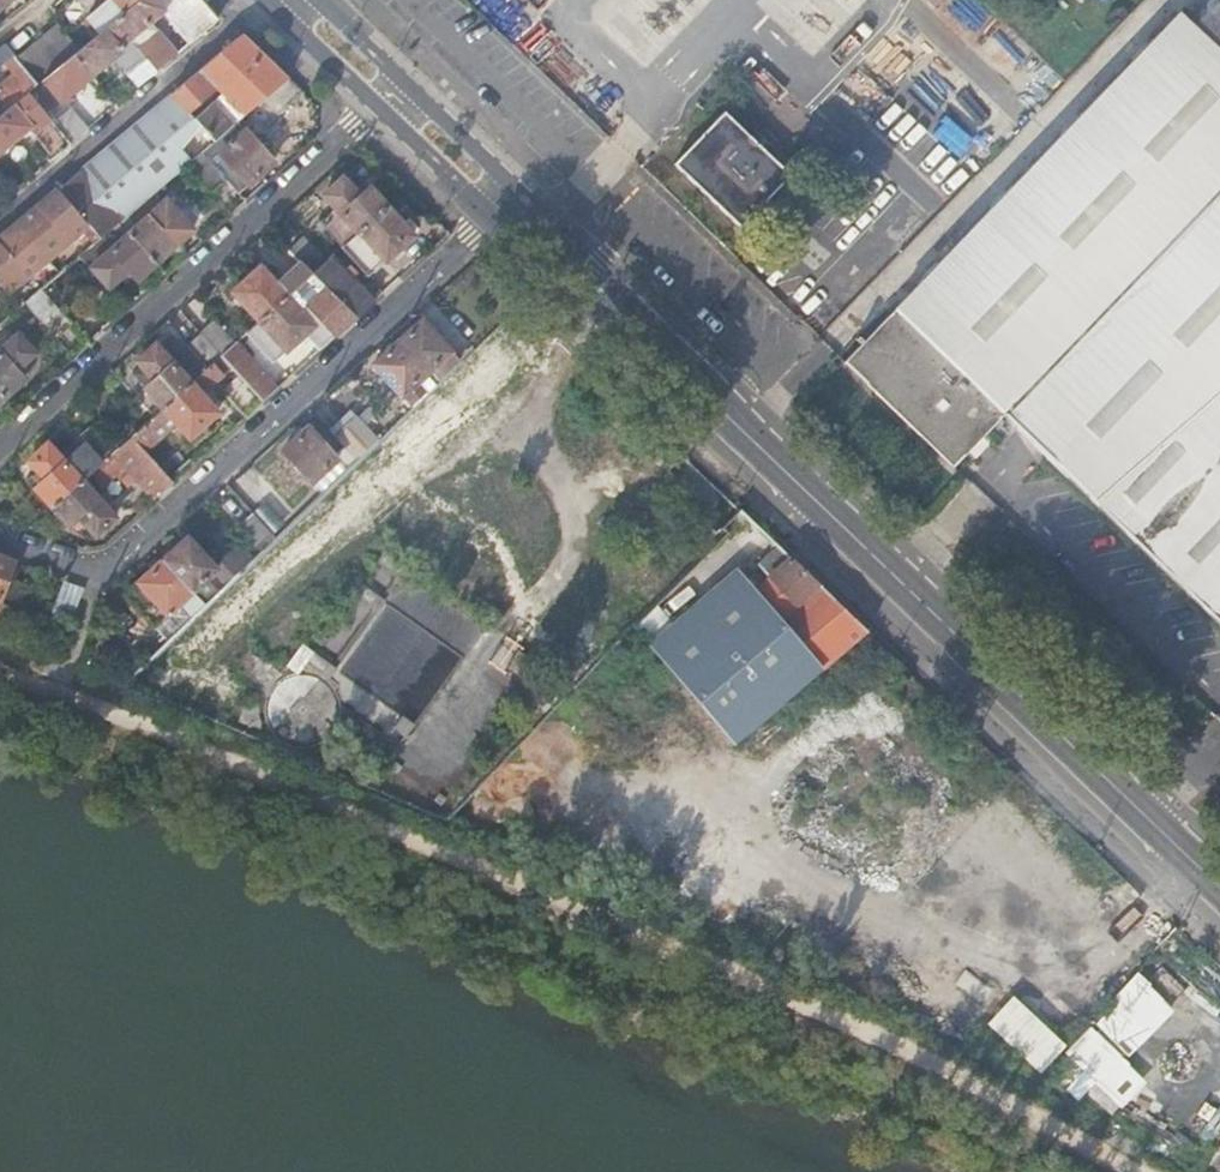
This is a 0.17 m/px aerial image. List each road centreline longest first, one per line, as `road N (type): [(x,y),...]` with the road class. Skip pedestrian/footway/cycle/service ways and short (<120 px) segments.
road 1 (primary): [(1219,885),(513,202)]
road 2 (residential): [(0,530),(111,569),(513,202)]
road 3 (residential): [(397,90),(0,448)]
road 4 (primary): [(513,202),(397,90)]
road 5 (primary): [(397,90),(306,0)]

